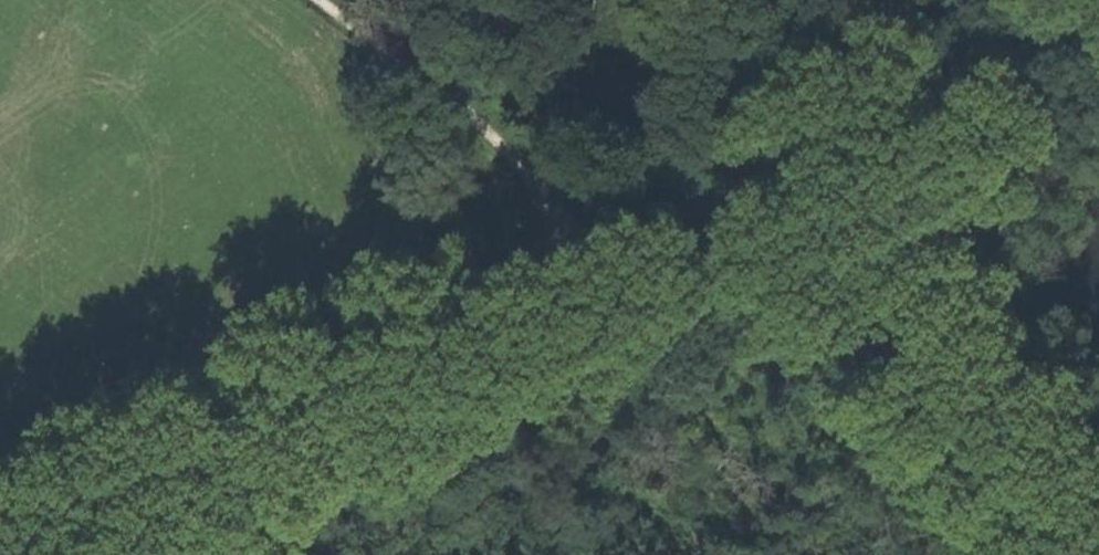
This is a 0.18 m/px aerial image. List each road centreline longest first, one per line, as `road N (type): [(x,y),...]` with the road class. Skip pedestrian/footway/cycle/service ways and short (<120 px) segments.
road 1 (track): [(46,554),(593,242)]
road 2 (track): [(593,242),(1098,6)]
road 3 (track): [(698,196),(1015,554)]
road 4 (track): [(593,242),(493,139),(320,0)]

